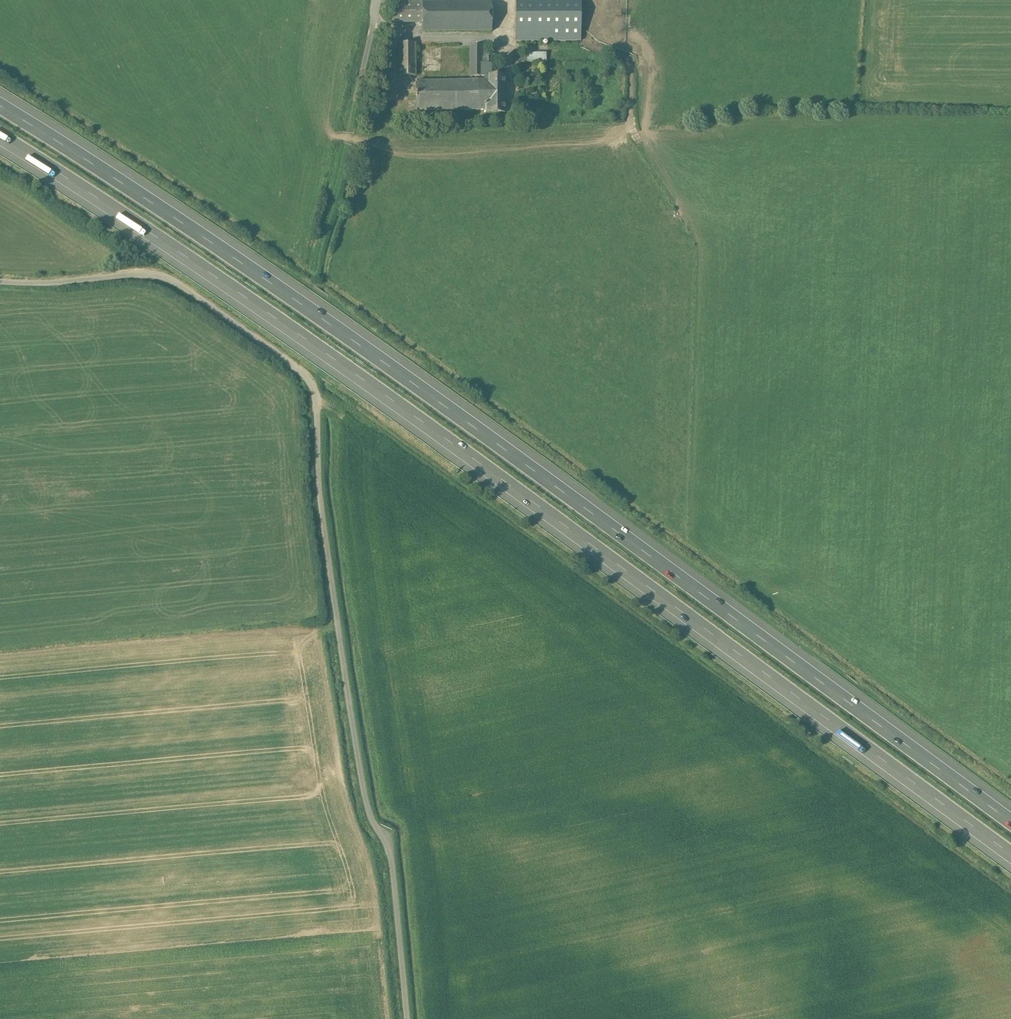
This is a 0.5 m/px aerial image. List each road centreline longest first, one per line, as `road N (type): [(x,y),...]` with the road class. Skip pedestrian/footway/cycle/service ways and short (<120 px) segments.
road 1 (motorway): [(0,130),(413,407),(1010,852)]
road 2 (motorway): [(1010,816),(422,383),(0,97)]
road 3 (unclassified): [(0,281),(42,285),(160,274),(300,367),(318,390),(319,495),(339,639),(369,812),(392,857),(409,1018)]

